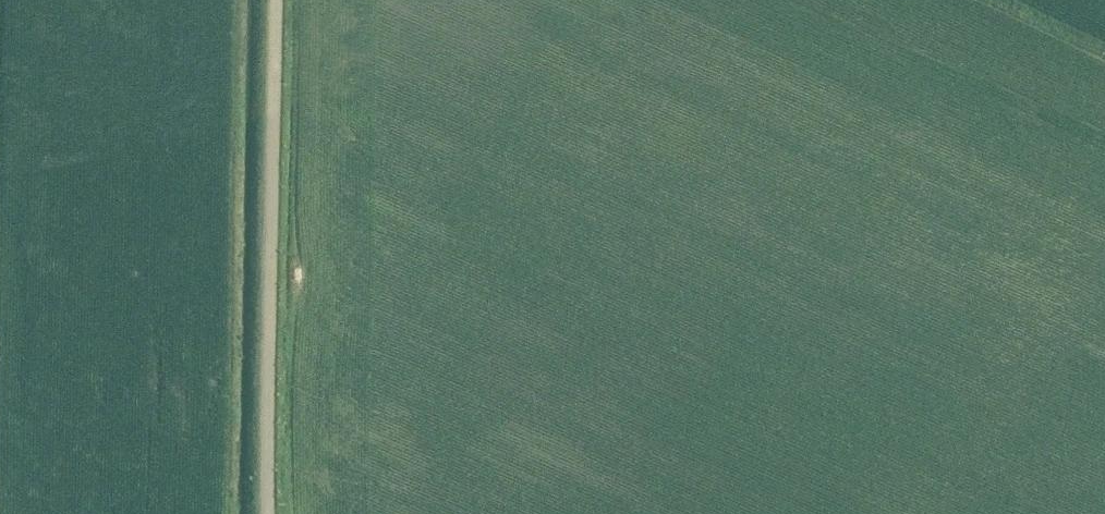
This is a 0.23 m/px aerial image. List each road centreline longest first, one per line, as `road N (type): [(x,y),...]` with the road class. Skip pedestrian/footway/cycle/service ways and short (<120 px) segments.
road 1 (unclassified): [(263,513),(271,0)]

